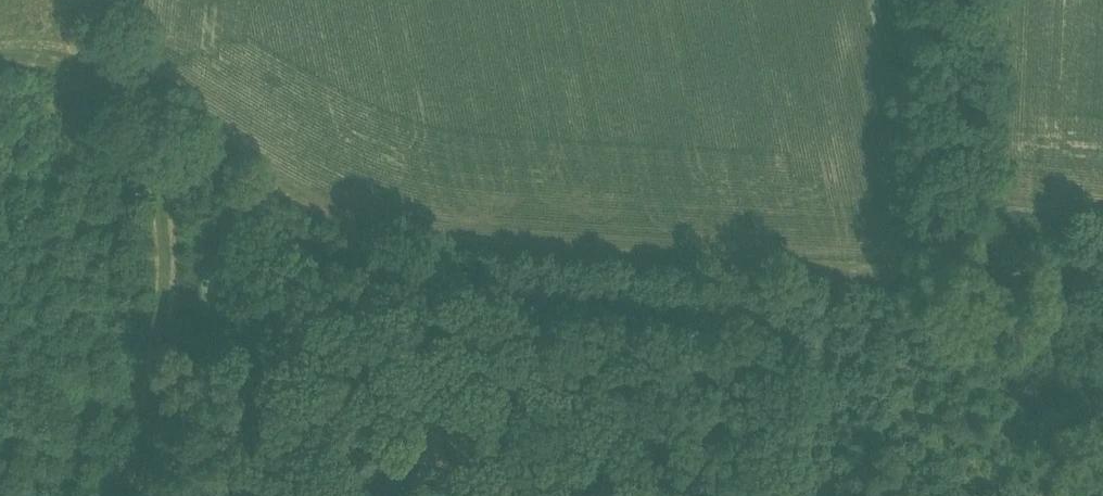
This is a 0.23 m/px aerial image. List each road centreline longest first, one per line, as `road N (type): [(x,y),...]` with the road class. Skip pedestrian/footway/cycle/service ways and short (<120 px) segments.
road 1 (track): [(122,495),(145,400),(155,246),(146,154),(113,62),(236,158),(333,214),(460,234),(931,264)]
road 2 (track): [(878,0),(931,264),(1102,273)]
road 3 (track): [(773,495),(844,258)]
road 4 (track): [(0,64),(113,62),(125,0)]

